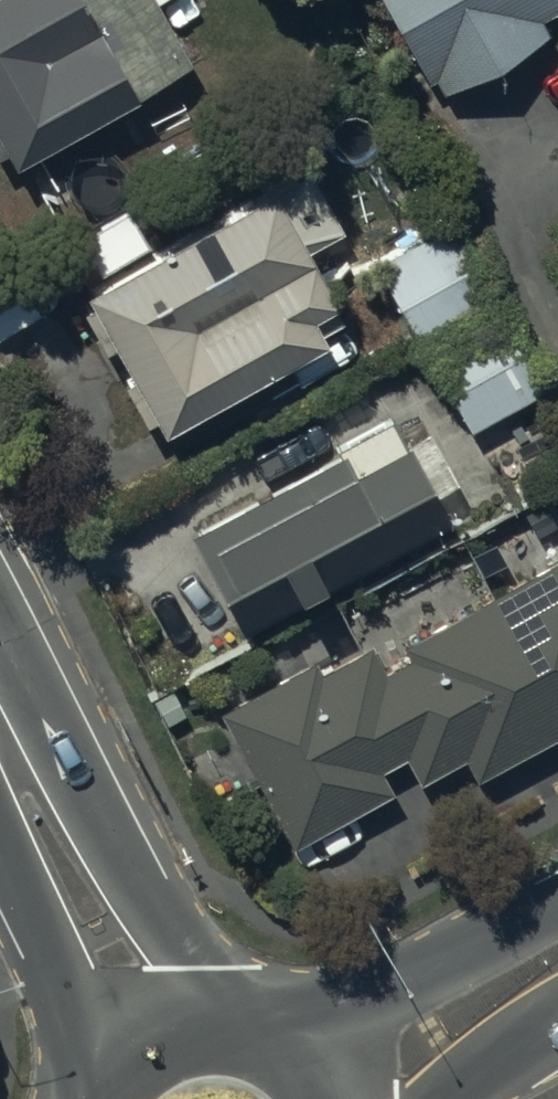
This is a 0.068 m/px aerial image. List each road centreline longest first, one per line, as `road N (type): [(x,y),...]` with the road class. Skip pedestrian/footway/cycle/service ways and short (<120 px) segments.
road 1 (secondary): [(0,731),(136,1019)]
road 2 (tertiary): [(557,972),(344,1094)]
road 3 (secondary): [(136,1019),(183,1005),(232,1007),(278,1023),(317,1053),(344,1094)]

